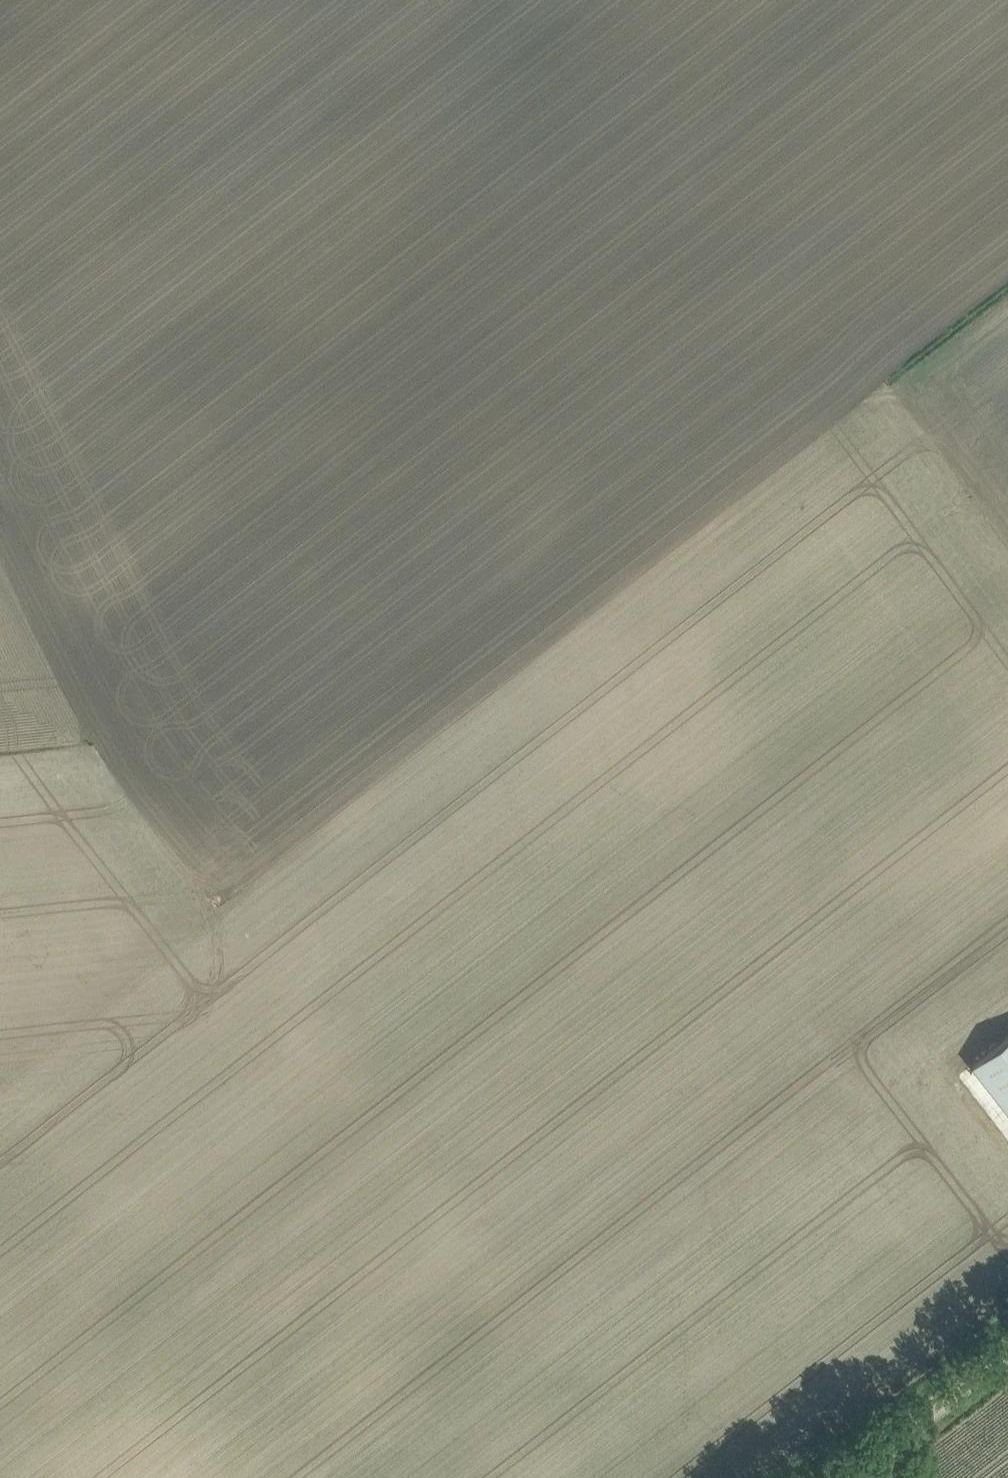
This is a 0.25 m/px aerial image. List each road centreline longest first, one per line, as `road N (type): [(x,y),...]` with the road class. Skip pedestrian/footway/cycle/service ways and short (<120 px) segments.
road 1 (track): [(849,1477),(1007,1351)]

